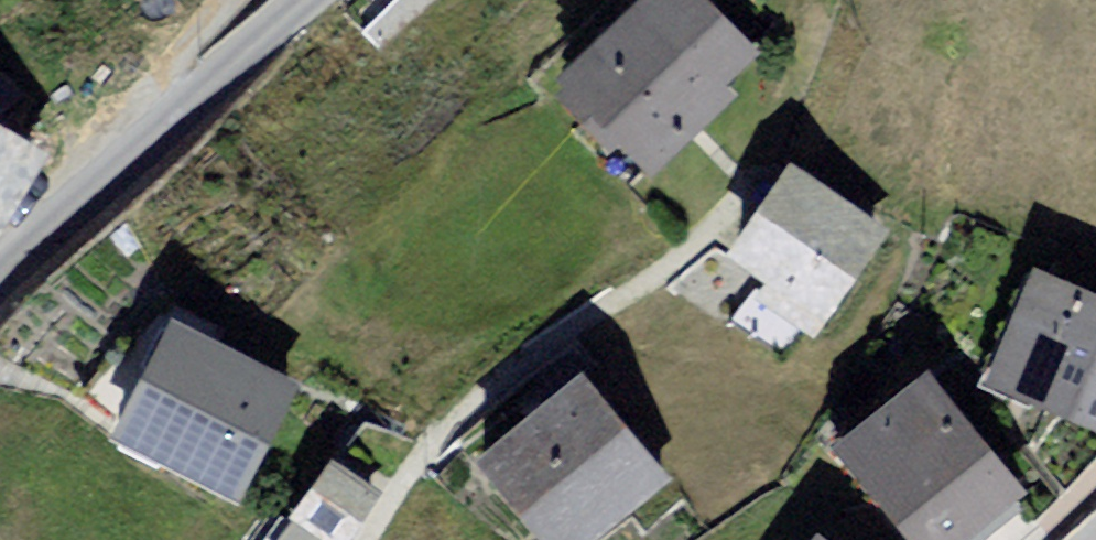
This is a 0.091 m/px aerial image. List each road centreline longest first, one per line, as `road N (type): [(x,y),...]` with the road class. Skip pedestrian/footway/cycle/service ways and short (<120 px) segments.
road 1 (residential): [(0,289),(314,0)]

